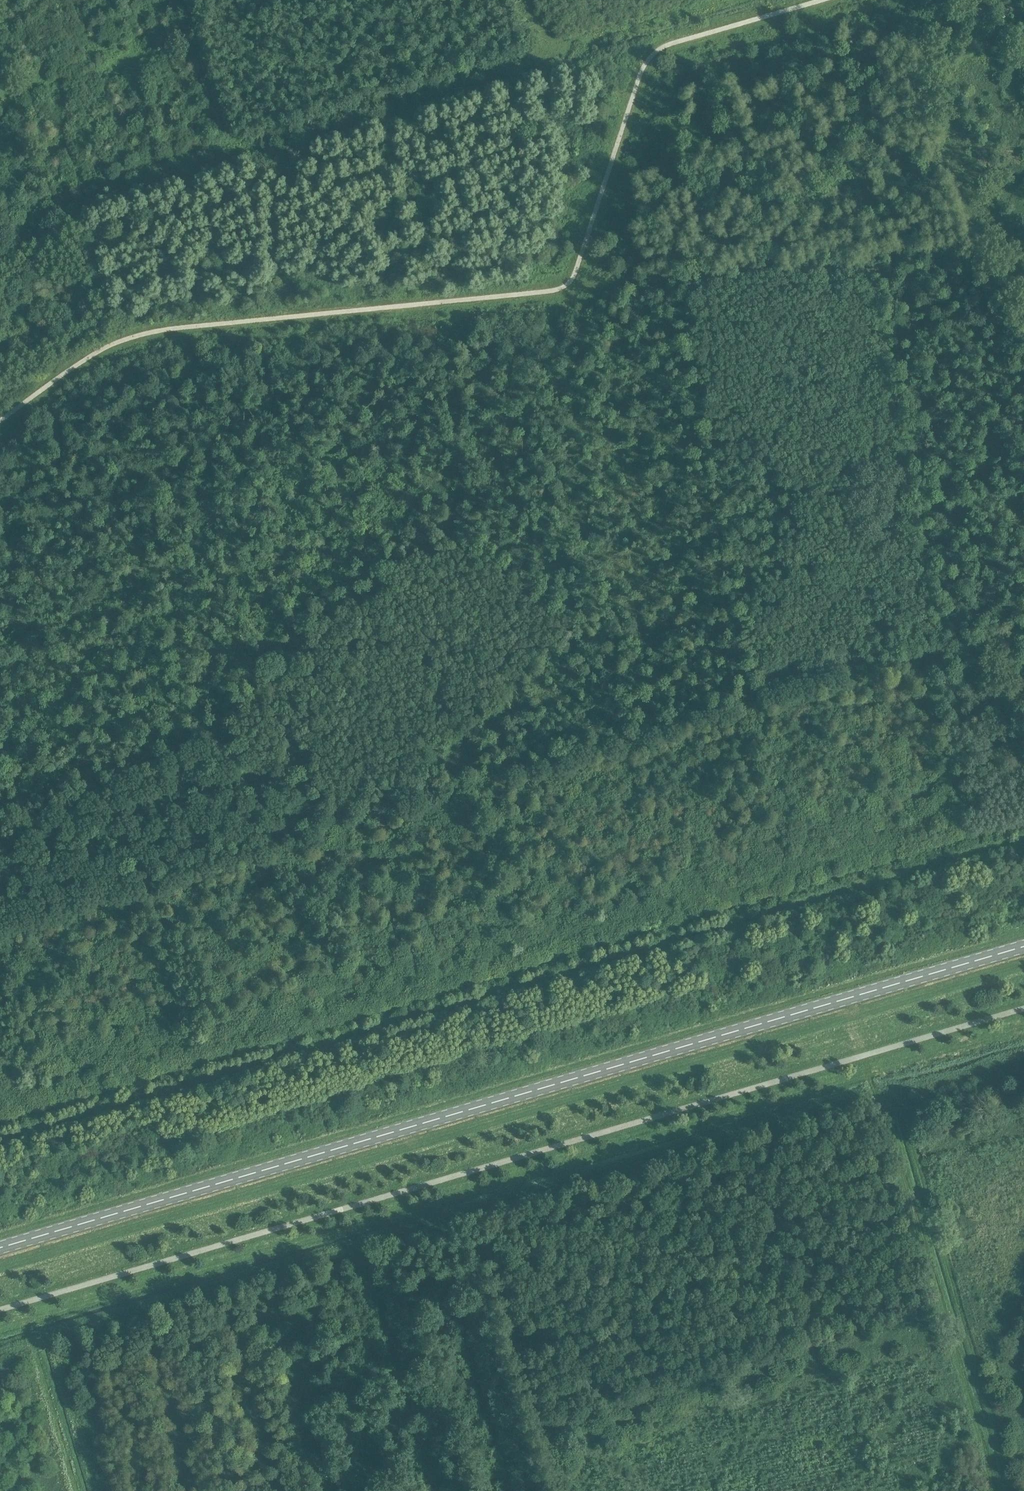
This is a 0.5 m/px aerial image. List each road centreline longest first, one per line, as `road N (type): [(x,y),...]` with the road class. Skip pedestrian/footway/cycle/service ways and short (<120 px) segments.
road 1 (secondary): [(0,1248),(1023,946)]

